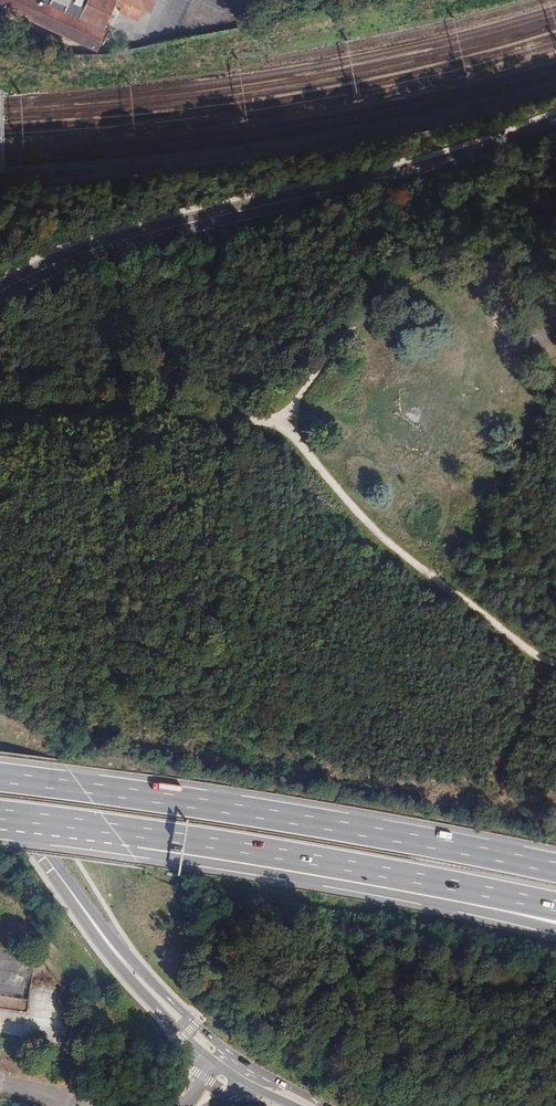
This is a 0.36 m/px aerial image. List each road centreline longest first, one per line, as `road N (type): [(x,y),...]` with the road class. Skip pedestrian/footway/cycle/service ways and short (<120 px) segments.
road 1 (track): [(0,418),(282,419),(355,325),(429,271),(468,260),(514,274),(555,272)]
road 2 (tertiary): [(0,294),(104,247),(394,178),(555,123)]
road 3 (trunk): [(555,867),(0,778)]
road 4 (trunk): [(170,836),(217,863),(409,896),(555,932)]
road 5 (trunk): [(170,836),(555,906)]
road 6 (track): [(282,419),(394,549),(529,653),(555,664)]
road 7 (tertiary): [(220,1050),(114,948),(0,795)]
road 8 (trunk): [(0,817),(170,836)]

